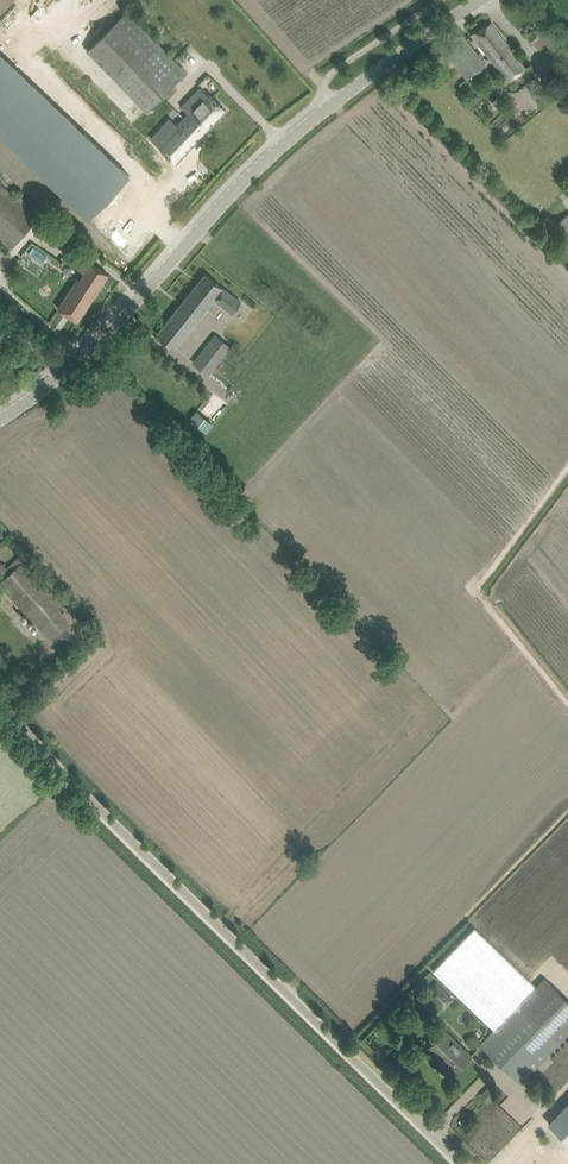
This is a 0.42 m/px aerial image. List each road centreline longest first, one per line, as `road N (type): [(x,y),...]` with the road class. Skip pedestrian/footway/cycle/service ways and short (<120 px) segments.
road 1 (unclassified): [(465,1163),(0,700)]
road 2 (tertiary): [(482,0),(293,136),(76,362),(0,420)]

